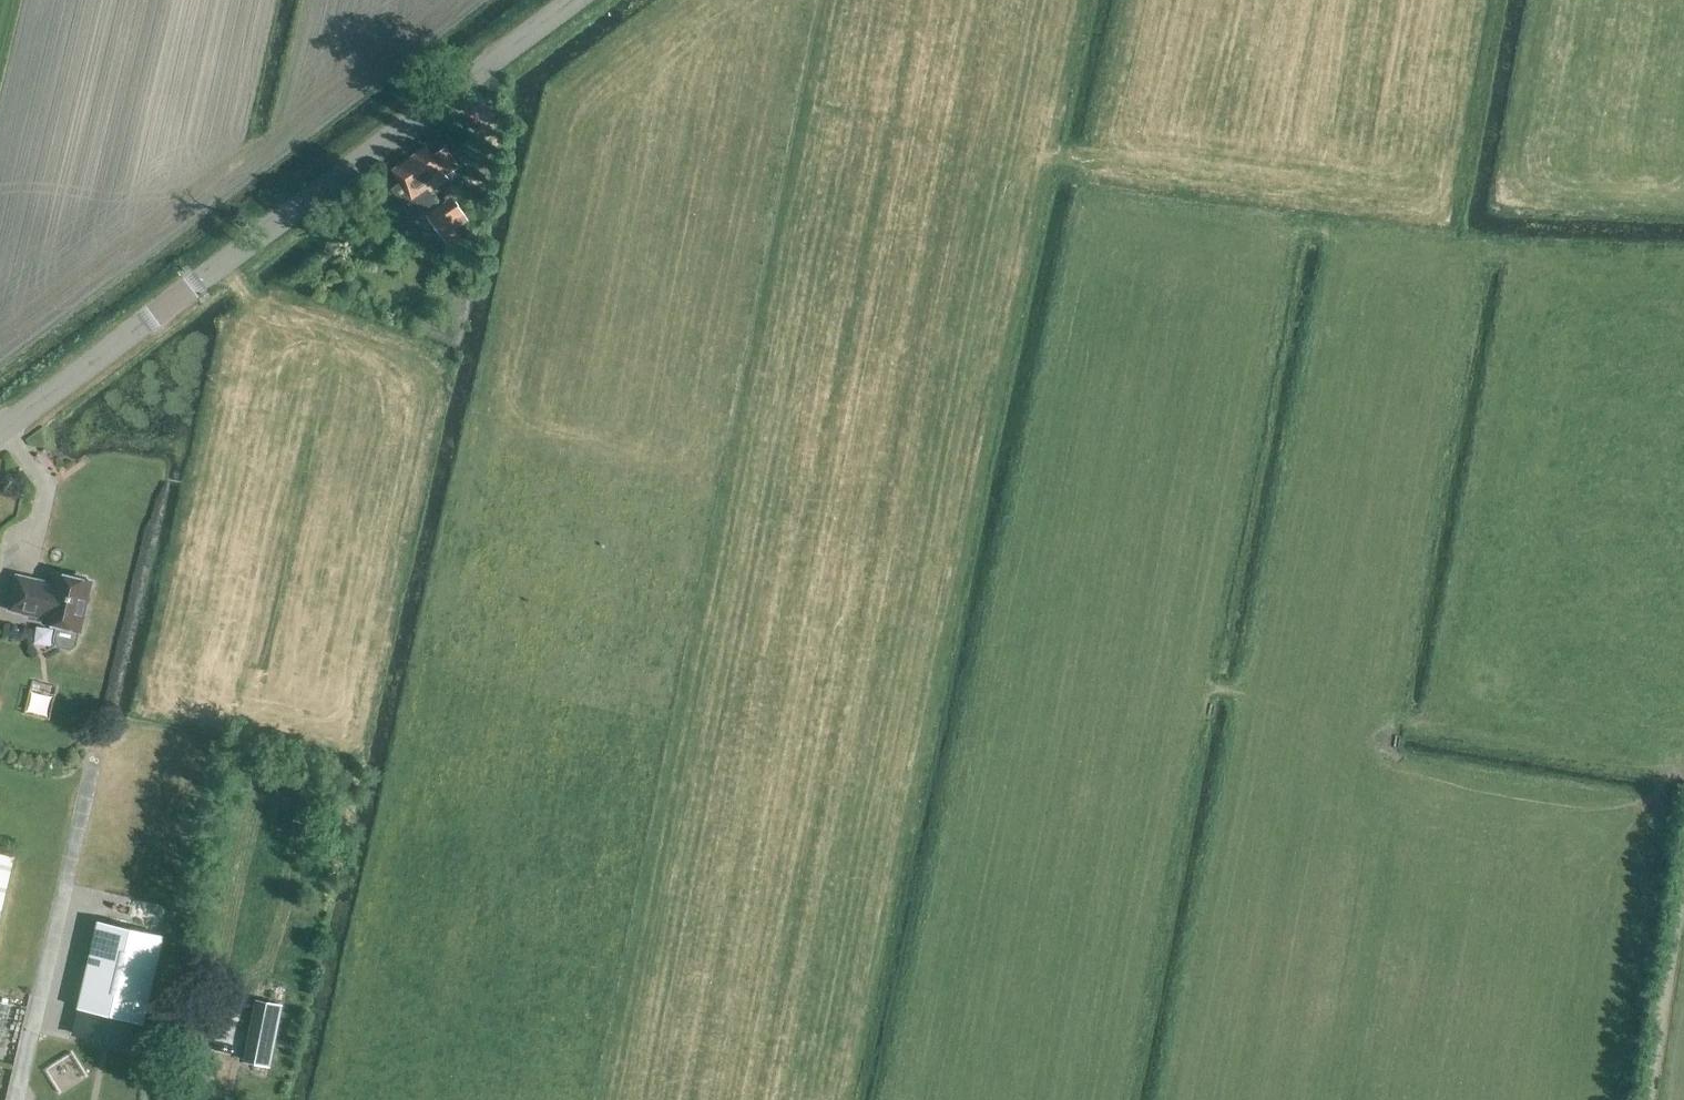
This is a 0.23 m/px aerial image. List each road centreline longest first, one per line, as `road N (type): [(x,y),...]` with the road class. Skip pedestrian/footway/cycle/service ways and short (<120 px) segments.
road 1 (tertiary): [(0,431),(575,0)]

